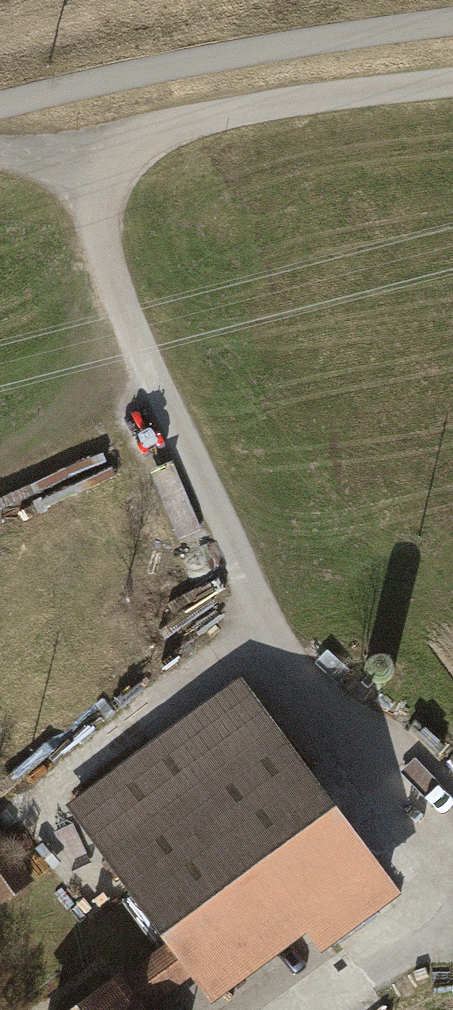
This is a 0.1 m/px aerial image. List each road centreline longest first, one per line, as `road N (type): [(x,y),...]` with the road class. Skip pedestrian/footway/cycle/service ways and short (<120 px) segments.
road 1 (track): [(86,169),(154,392),(269,635),(342,722),(422,767),(452,819)]
road 2 (track): [(452,87),(251,111),(135,142),(86,169),(0,151)]
road 3 (track): [(0,102),(261,47),(452,25)]
road 4 (track): [(32,814),(269,635)]
road 5 (track): [(452,932),(341,1009)]

